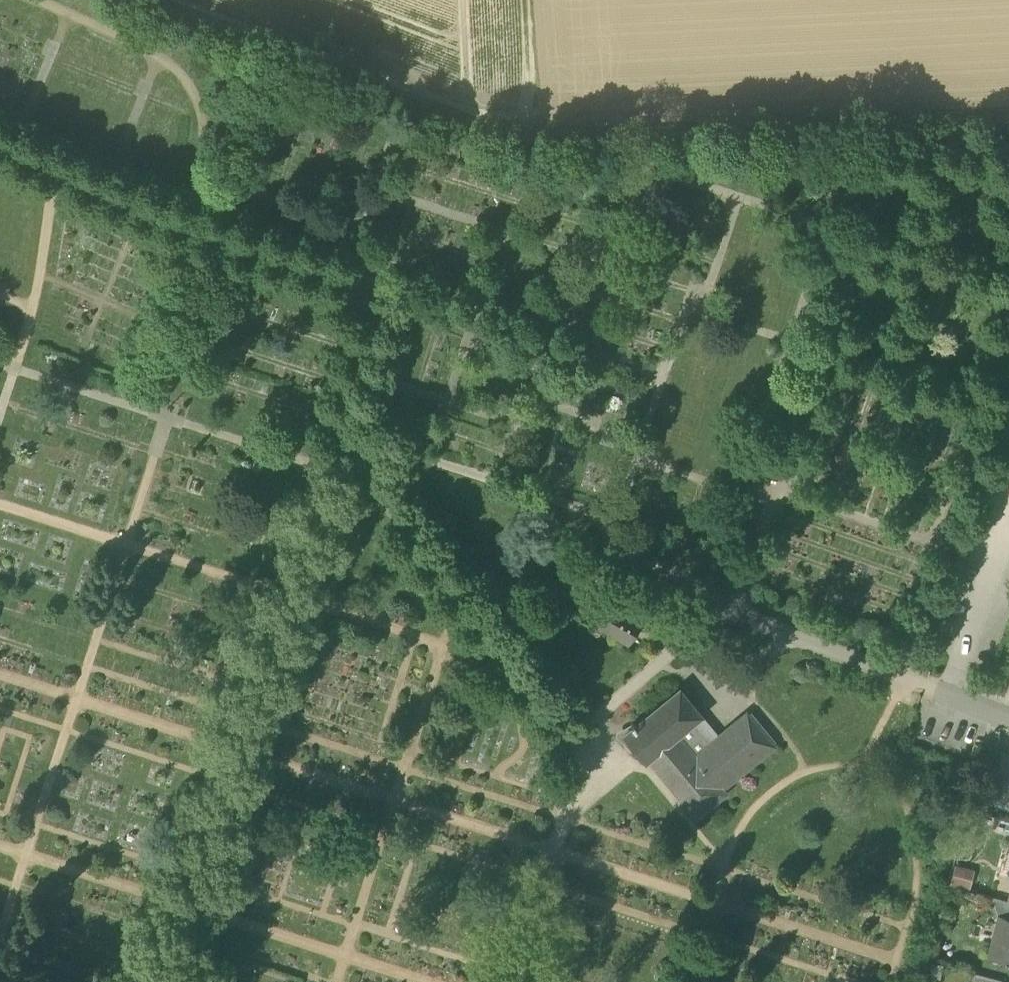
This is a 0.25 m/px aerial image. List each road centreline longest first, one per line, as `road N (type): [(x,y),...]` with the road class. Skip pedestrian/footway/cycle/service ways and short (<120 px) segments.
road 1 (track): [(523,0),(529,139),(165,0)]

